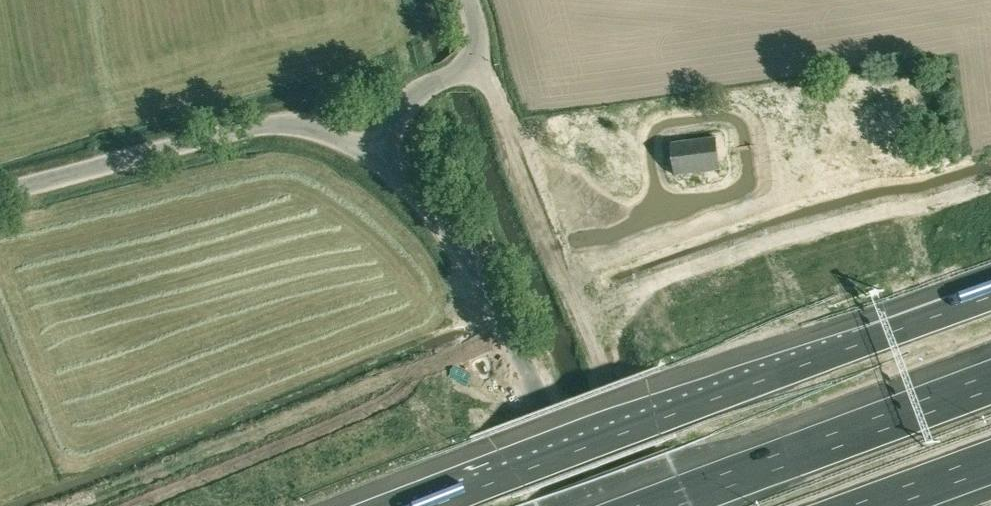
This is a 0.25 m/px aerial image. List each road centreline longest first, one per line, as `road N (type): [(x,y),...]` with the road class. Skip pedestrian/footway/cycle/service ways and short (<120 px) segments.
road 1 (motorway): [(990,297),(434,505)]
road 2 (unclassified): [(590,505),(462,247),(441,216),(371,156)]
road 3 (unclassified): [(0,193),(256,126),(310,125),(371,156)]
road 4 (unclassified): [(471,65),(496,105),(614,390)]
road 5 (motorway): [(990,382),(661,505)]
road 6 (unclassified): [(371,156),(414,95),(471,65)]
road 7 (motorway): [(871,505),(990,462)]
road 8 (track): [(614,390),(625,446),(654,505)]

